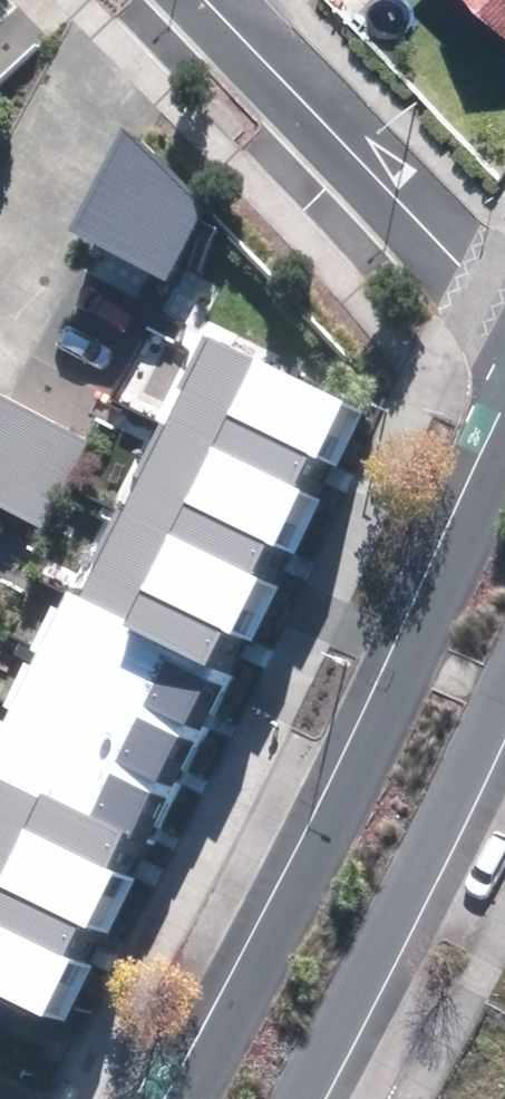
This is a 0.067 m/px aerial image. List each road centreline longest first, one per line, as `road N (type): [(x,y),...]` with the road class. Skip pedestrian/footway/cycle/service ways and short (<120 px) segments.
road 1 (tertiary): [(187,1098),(504,423)]
road 2 (tertiary): [(504,695),(294,1098)]
road 3 (residential): [(220,0),(504,296)]
road 4 (residential): [(0,276),(104,77),(184,0)]

